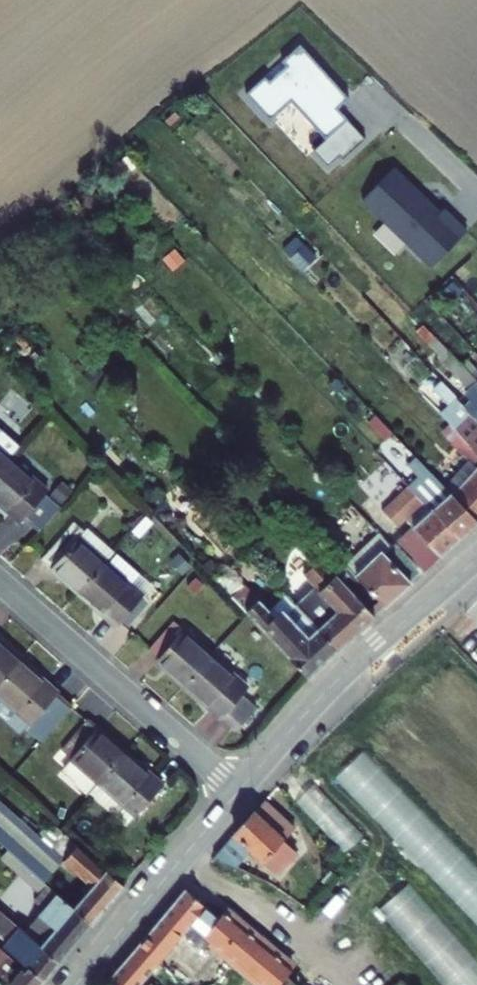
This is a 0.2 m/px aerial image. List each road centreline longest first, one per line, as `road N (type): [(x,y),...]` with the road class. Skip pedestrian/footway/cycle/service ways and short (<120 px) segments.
road 1 (residential): [(239,794),(336,685),(476,557)]
road 2 (residential): [(0,583),(239,794)]
road 3 (residential): [(78,984),(239,794)]

